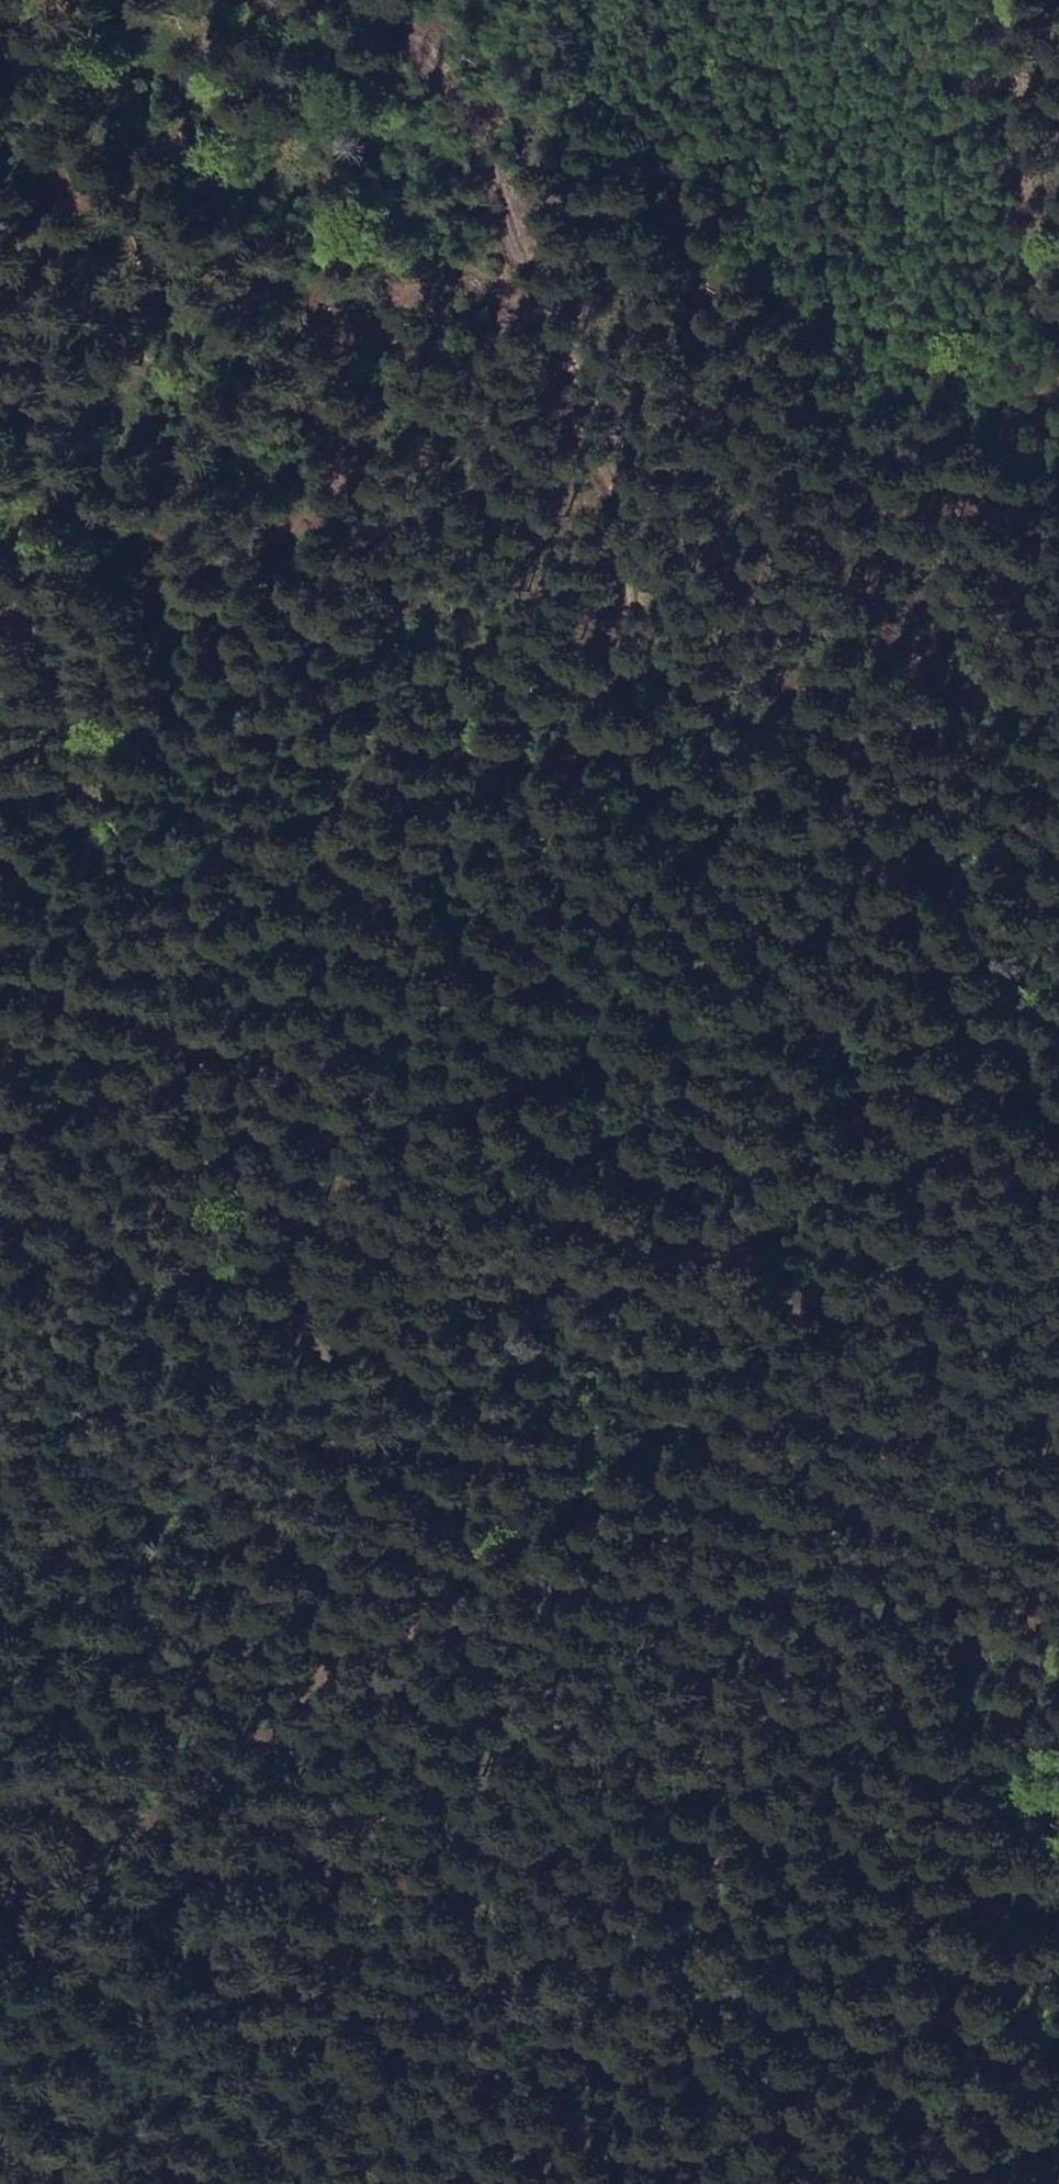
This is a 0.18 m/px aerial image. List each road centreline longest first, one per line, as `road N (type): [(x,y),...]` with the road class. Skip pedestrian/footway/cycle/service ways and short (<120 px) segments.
road 1 (track): [(0,1976),(305,1710),(349,1542)]
road 2 (track): [(0,104),(34,137),(58,205),(57,271)]

